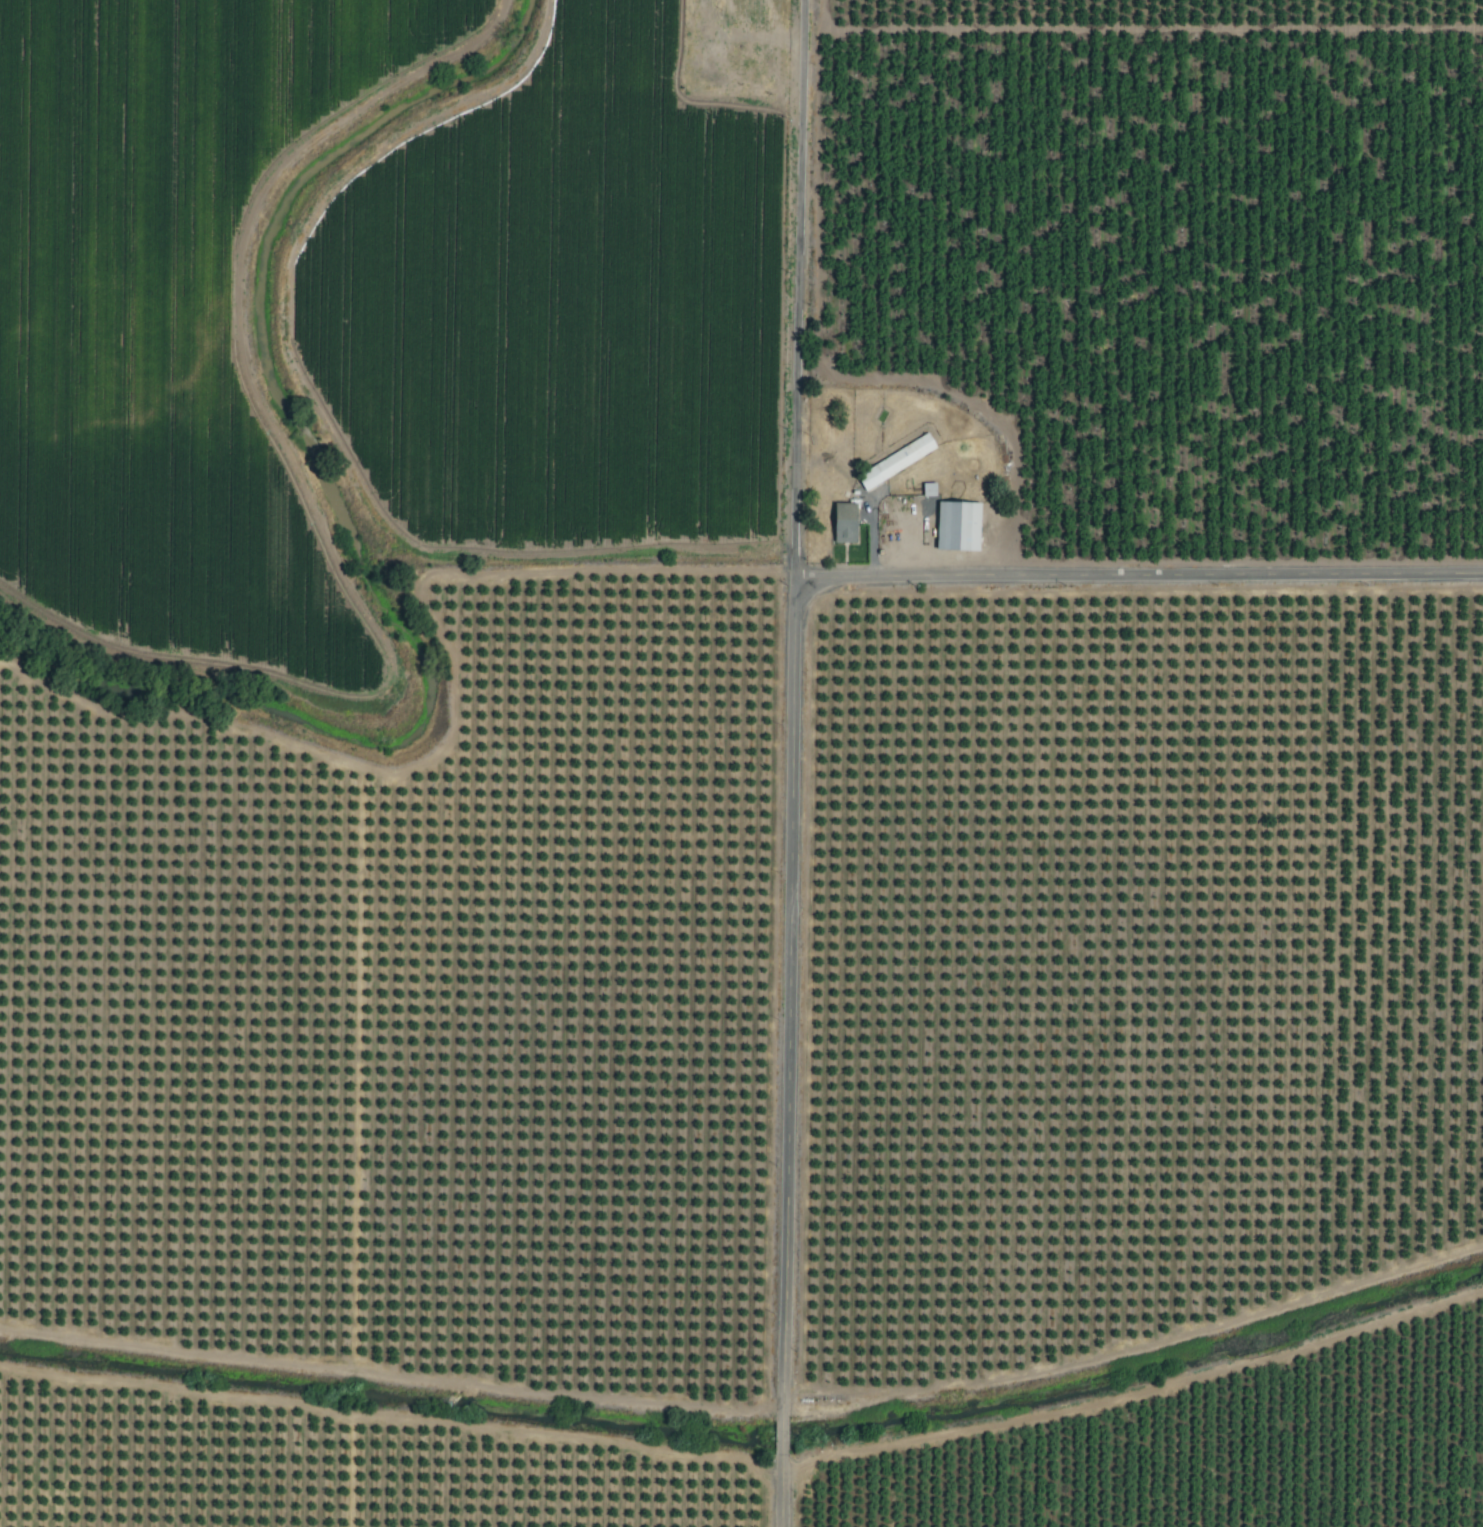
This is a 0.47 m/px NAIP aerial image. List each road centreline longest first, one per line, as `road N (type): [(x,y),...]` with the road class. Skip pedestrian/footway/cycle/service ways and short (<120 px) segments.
road 1 (residential): [(807,0),(781,1414)]
road 2 (residential): [(795,581),(1482,576)]

